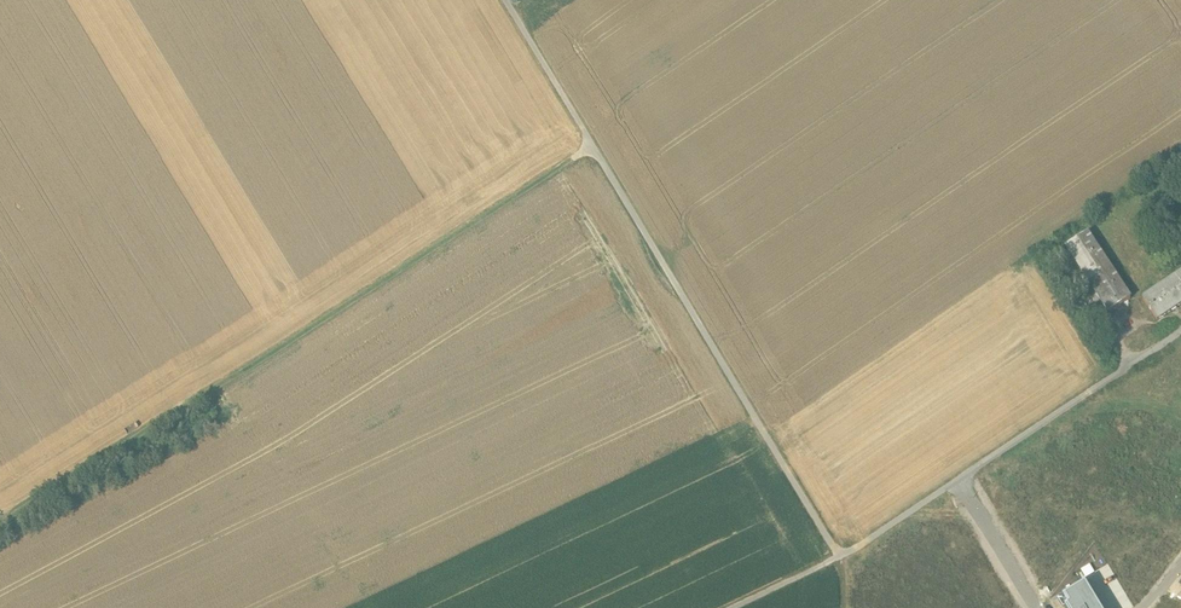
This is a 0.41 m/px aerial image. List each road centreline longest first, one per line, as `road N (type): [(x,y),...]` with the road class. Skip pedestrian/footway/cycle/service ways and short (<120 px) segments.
road 1 (track): [(0,525),(593,148)]
road 2 (track): [(504,0),(840,559)]
road 3 (track): [(1120,373),(840,559),(736,607)]
road 4 (residential): [(1038,607),(962,477)]

